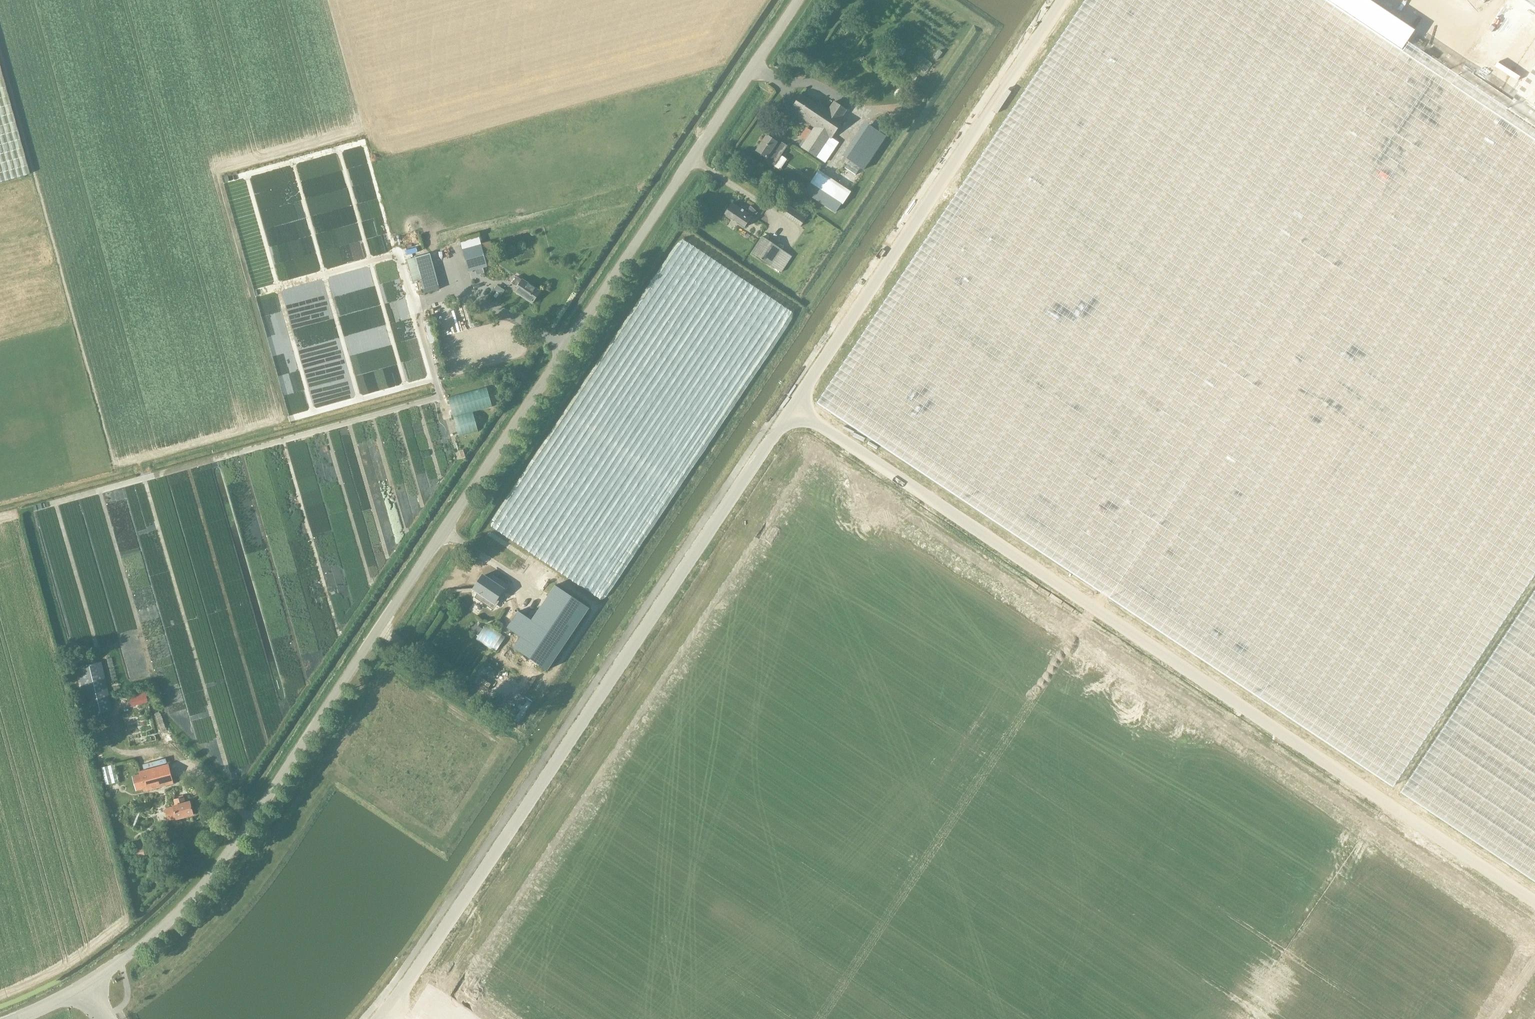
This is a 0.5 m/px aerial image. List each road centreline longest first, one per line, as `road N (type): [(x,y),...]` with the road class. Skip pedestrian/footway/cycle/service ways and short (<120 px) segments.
road 1 (unclassified): [(84,984),(164,925),(243,832),(798,0)]
road 2 (unclassified): [(1534,903),(794,407)]
road 3 (unclassified): [(377,1018),(794,407)]
road 4 (unclassified): [(794,407),(1061,0)]

